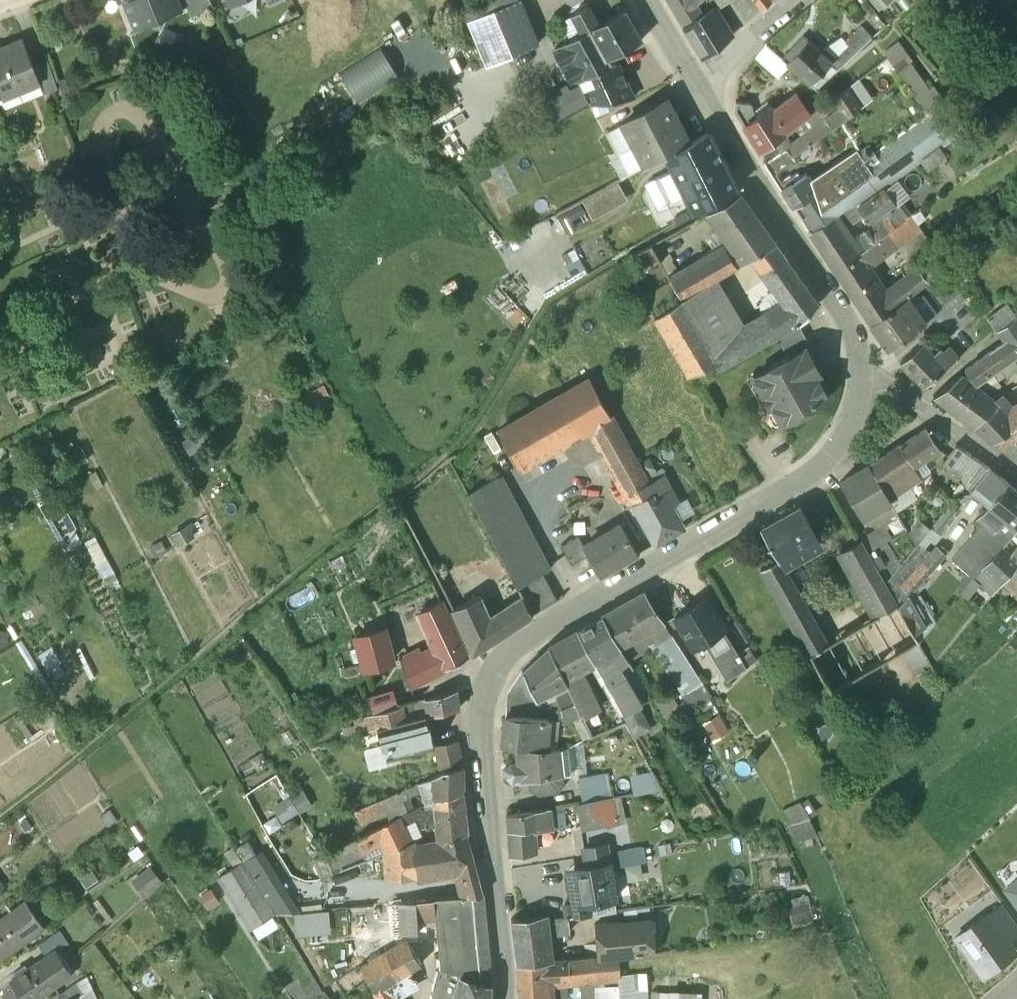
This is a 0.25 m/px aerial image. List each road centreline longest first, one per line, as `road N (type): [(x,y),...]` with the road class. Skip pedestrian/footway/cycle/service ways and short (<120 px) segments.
road 1 (track): [(0,814),(455,445),(544,299),(757,181)]
road 2 (residential): [(875,361),(846,422),(809,470),(518,649),(500,670),(486,716),(506,998)]
road 3 (residential): [(703,89),(875,361)]
road 4 (residential): [(1016,473),(875,361)]
road 5 (residential): [(703,89),(806,0)]

